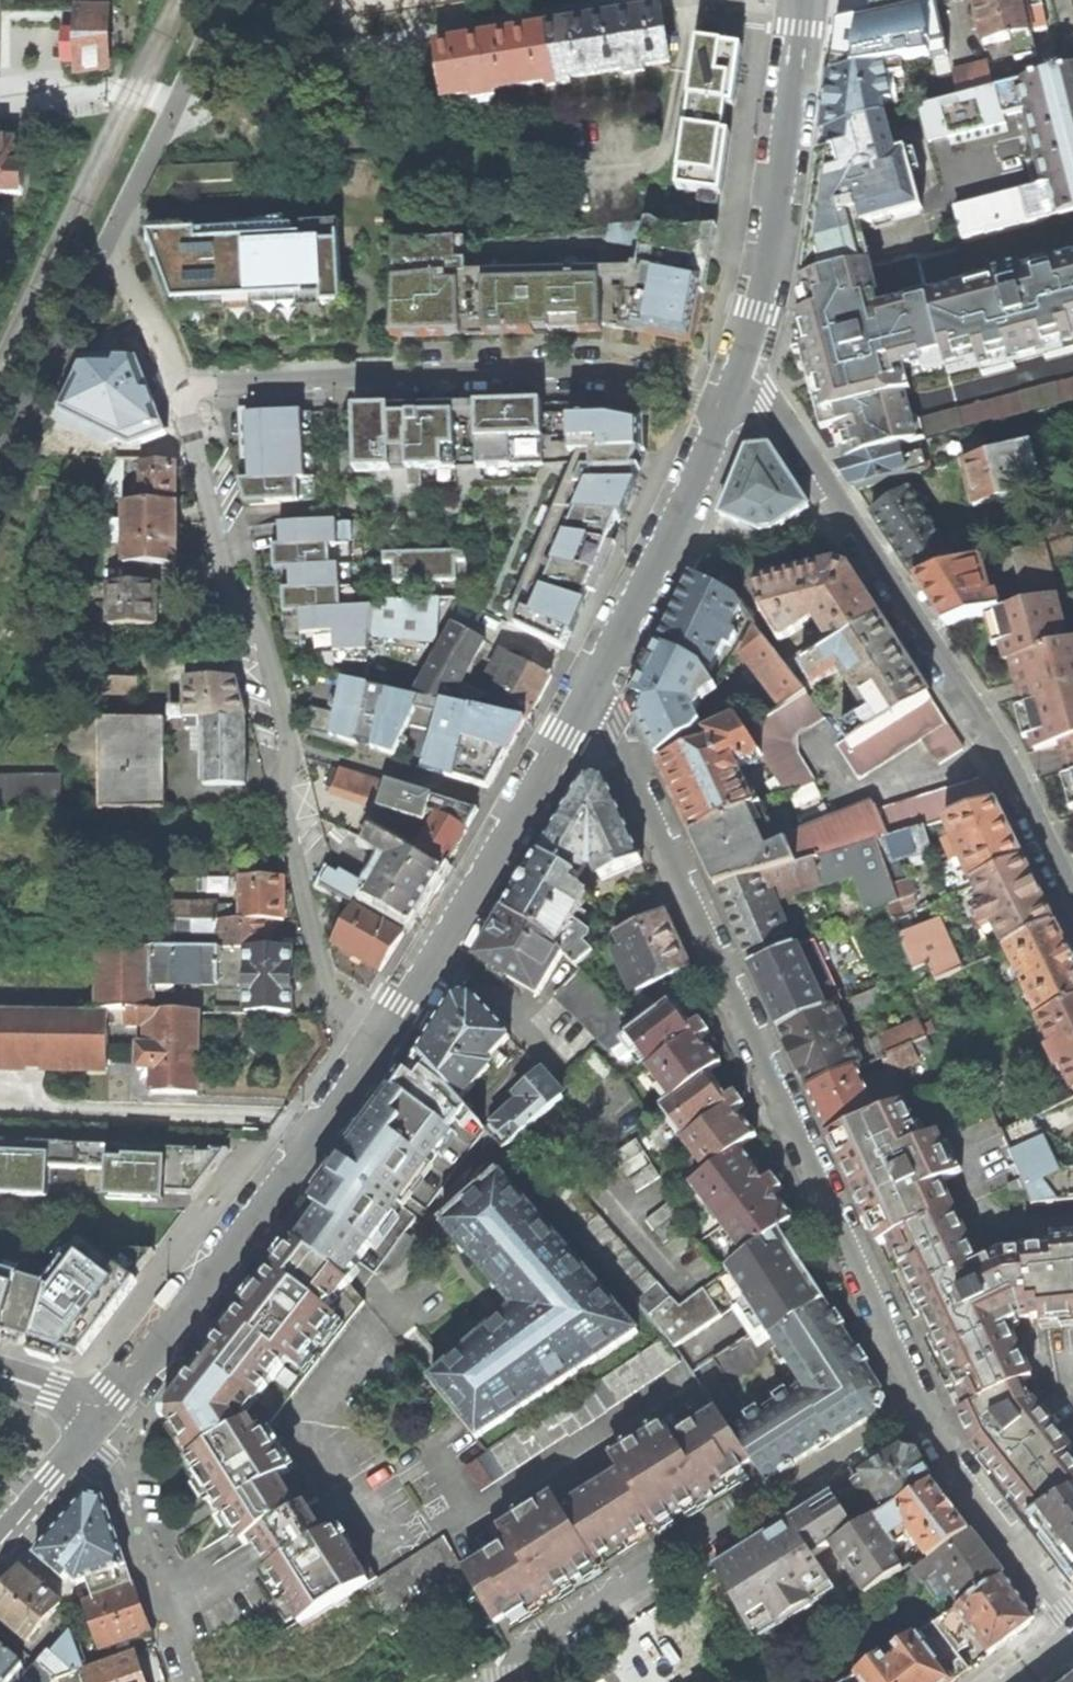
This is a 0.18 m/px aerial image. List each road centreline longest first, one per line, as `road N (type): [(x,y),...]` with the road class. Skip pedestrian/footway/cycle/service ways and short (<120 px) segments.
road 1 (residential): [(926,1406),(597,686)]
road 2 (residential): [(184,387),(326,966),(345,1013),(378,1050)]
road 3 (residential): [(738,381),(766,400),(1007,768),(1072,904)]
road 4 (residential): [(723,413),(597,371),(184,387)]
road 5 (residential): [(926,1406),(494,1681)]
road 6 (tertiary): [(94,1427),(378,1050)]
road 7 (tertiary): [(378,1050),(597,686)]
road 8 (tertiary): [(738,381),(773,264),(805,5)]
road 9 (tertiary): [(597,686),(723,413)]
road 10 (residential): [(94,1427),(184,1681)]
road 11 (residential): [(1072,1624),(926,1406)]
road 12 (residential): [(120,214),(184,387)]
road 13 (tertiary): [(0,1535),(94,1427)]

